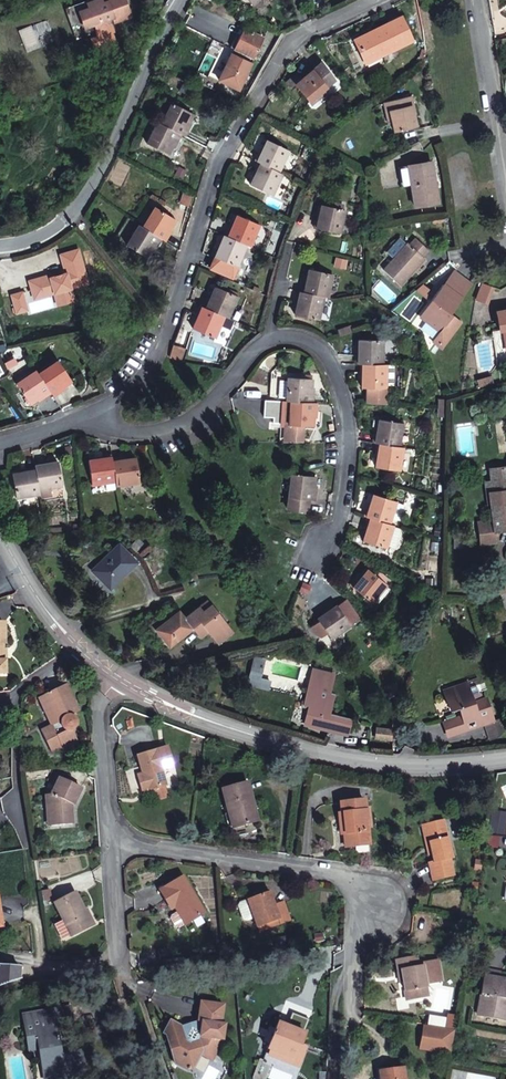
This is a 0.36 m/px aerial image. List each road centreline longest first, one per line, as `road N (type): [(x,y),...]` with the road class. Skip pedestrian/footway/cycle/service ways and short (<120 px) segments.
road 1 (unclassified): [(118,678),(201,717),(327,756),(435,765),(505,757)]
road 2 (unclassified): [(0,248),(35,244),(71,219),(192,0)]
road 3 (residential): [(239,129),(221,159),(177,310),(94,418)]
road 4 (residential): [(43,937),(5,698),(69,642)]
road 5 (residential): [(111,844),(345,875),(378,915)]
road 6 (residential): [(272,341),(297,336),(323,348),(344,372),(354,482),(317,559)]
road 7 (residential): [(111,844),(120,957),(0,954)]
road 8 (residential): [(94,418),(136,441),(178,434),(223,403),(272,341)]
road 9 (residential): [(118,678),(100,703),(111,844)]
road 10 (residential): [(383,0),(297,45),(252,96)]
road 11 (residential): [(478,0),(505,156)]

